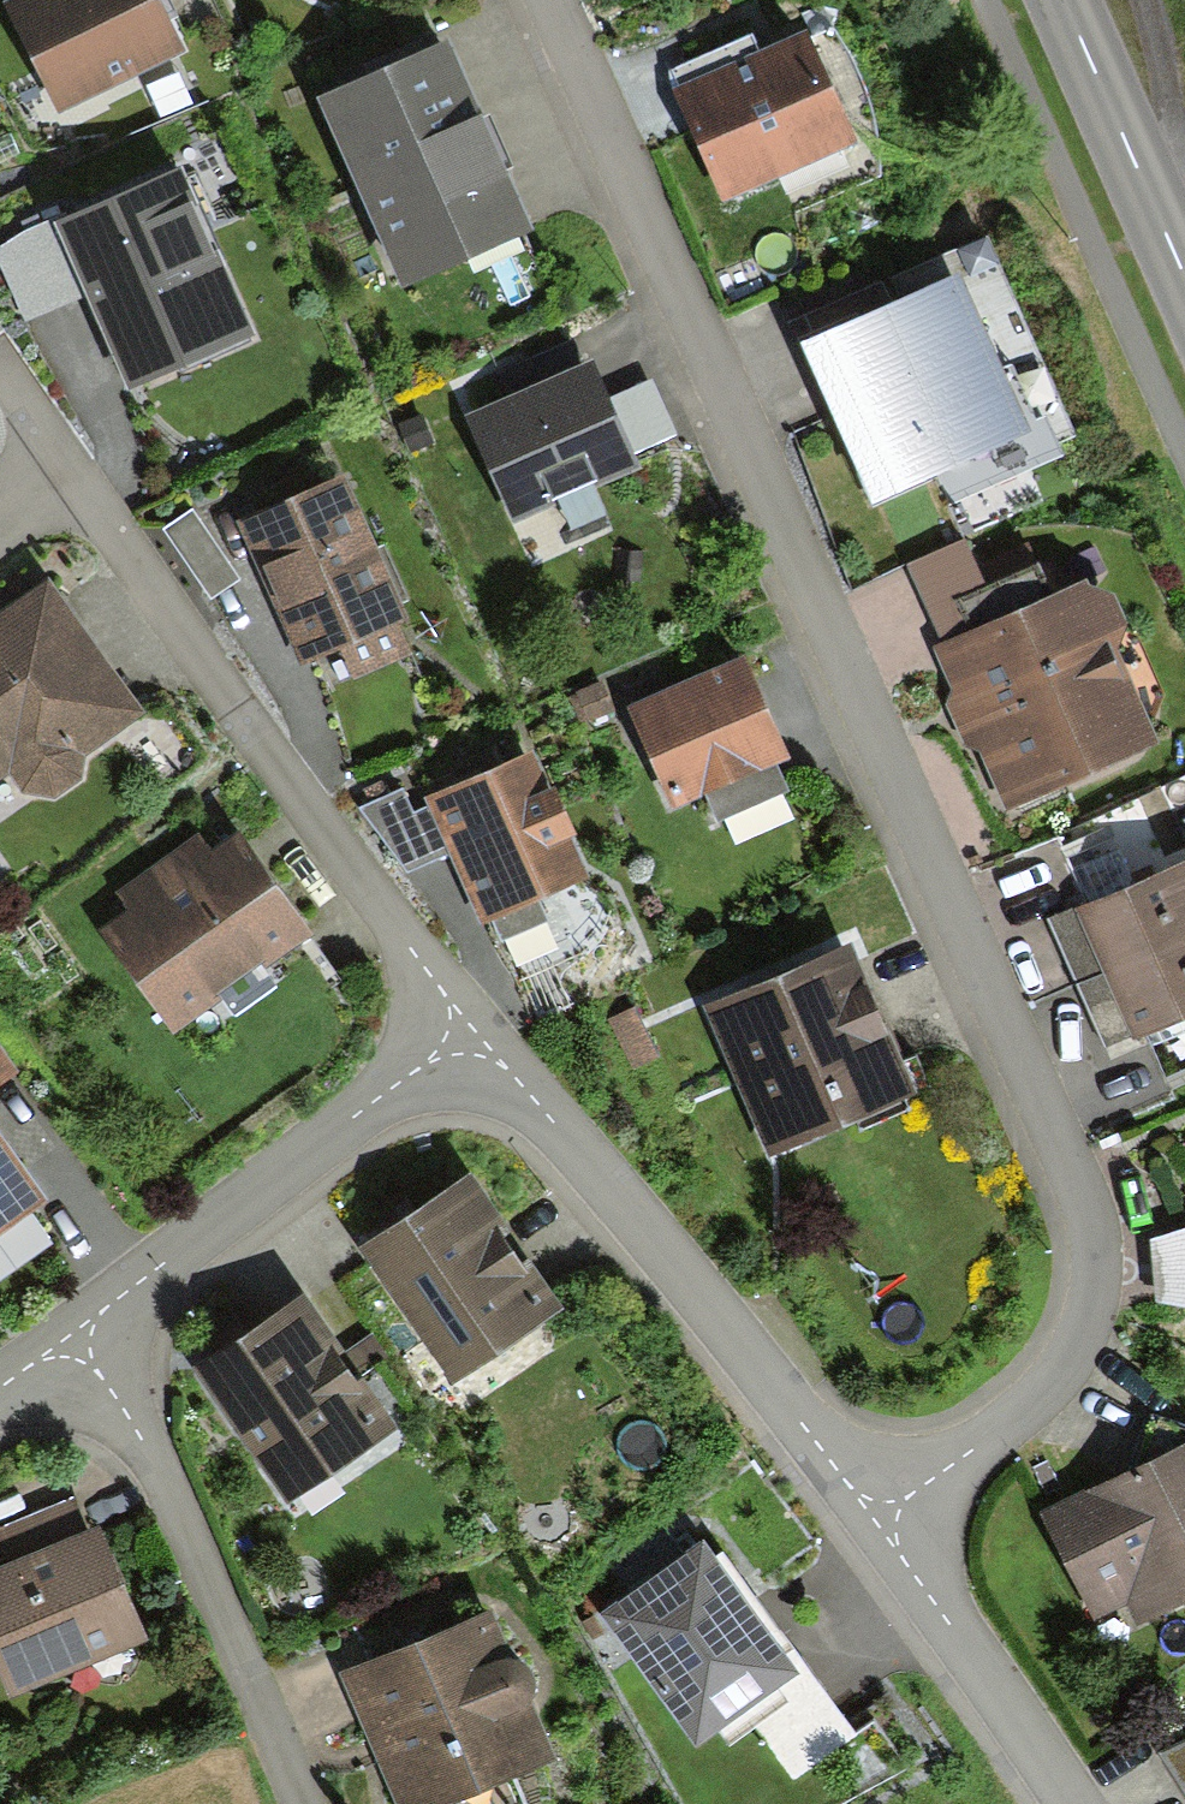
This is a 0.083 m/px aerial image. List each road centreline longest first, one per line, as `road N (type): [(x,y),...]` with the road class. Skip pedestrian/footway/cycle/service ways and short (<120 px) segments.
road 1 (residential): [(871,1517),(1020,1403),(1074,1343),(1091,1277),(1075,1187),(542,0)]
road 2 (residential): [(469,1027),(0,373)]
road 3 (residential): [(871,1517),(469,1027)]
road 4 (residential): [(73,1335),(158,1453),(307,1803)]
road 5 (residential): [(469,1027),(73,1335)]
road 6 (residential): [(1069,1803),(871,1517)]
road 7 (secondary): [(1058,0),(1184,283)]

